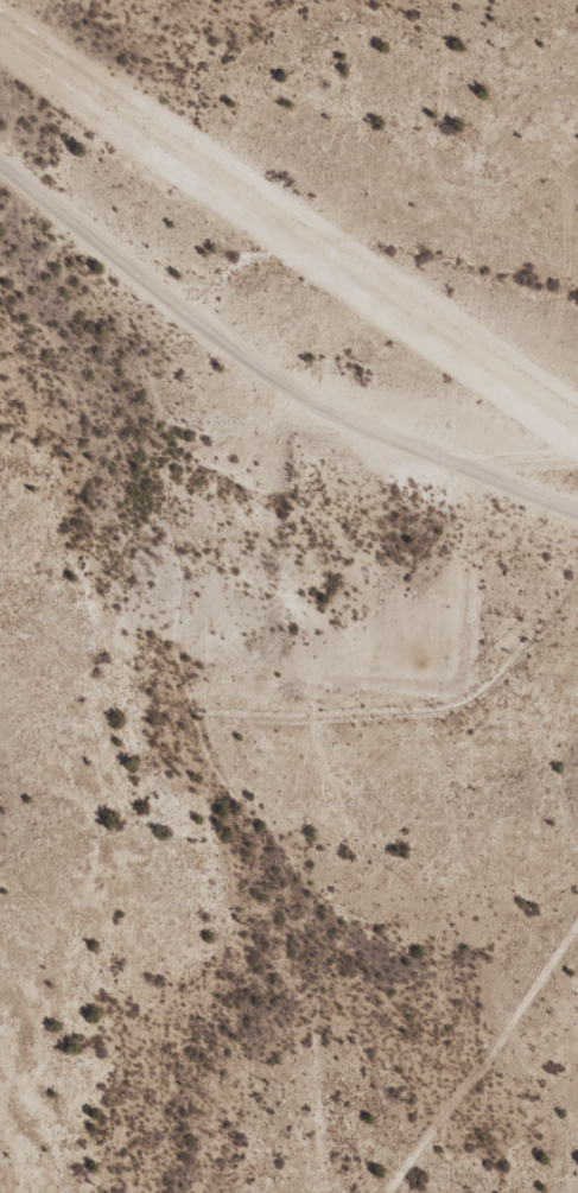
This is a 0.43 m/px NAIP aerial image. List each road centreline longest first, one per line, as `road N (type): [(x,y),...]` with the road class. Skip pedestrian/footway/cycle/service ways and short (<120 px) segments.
road 1 (track): [(577,312),(496,291),(18,0)]

